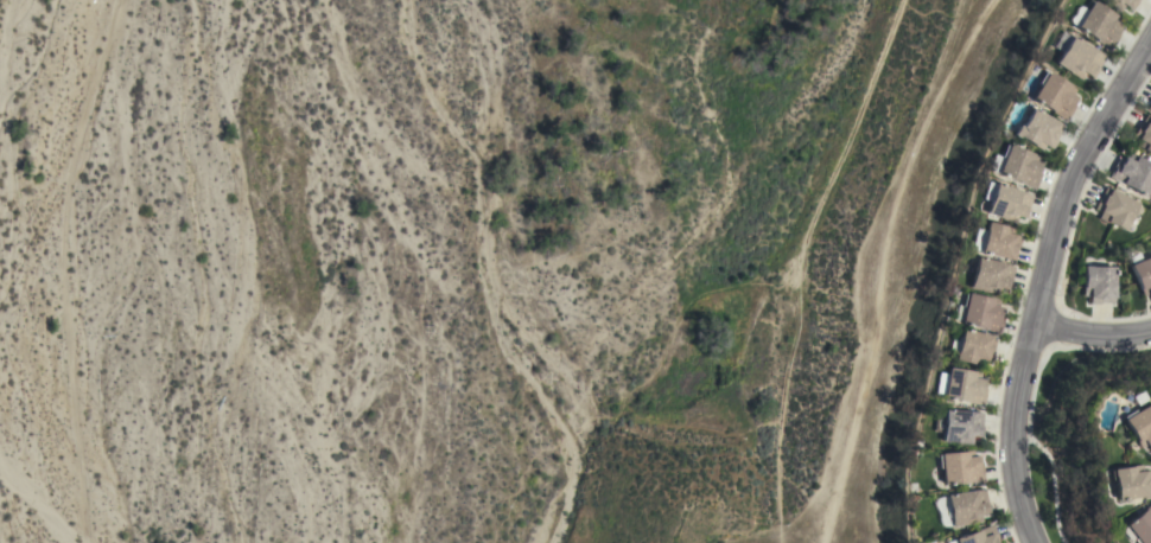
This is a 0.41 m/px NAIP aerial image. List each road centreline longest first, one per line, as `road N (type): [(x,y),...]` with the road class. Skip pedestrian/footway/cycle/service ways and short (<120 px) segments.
road 1 (residential): [(1031,542),(1016,505),(1010,454),(1030,325),(1070,175),(1150,34)]
road 2 (residential): [(1030,325),(1073,333),(1150,329)]

